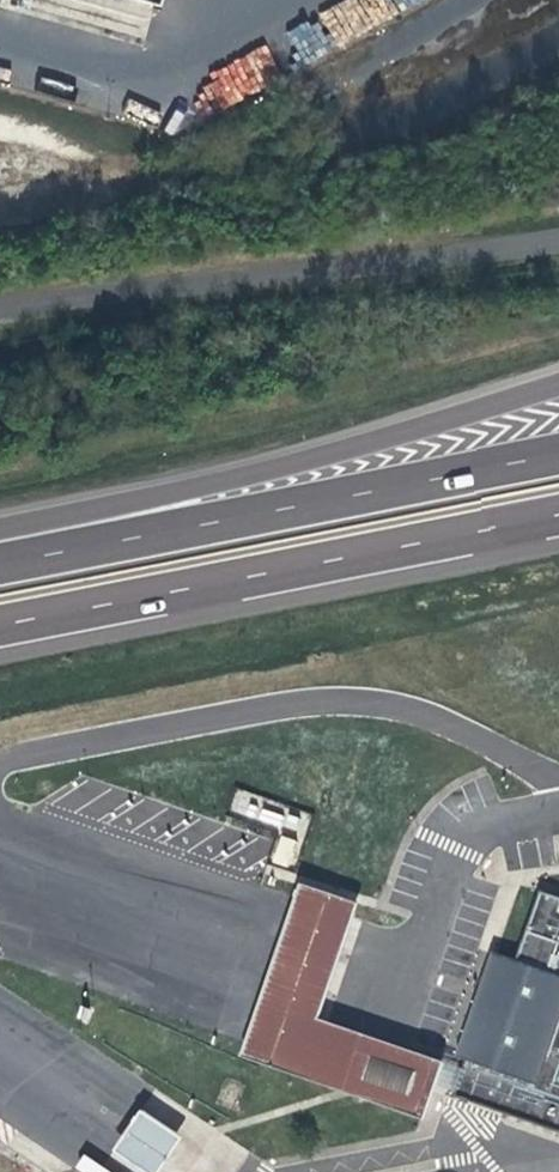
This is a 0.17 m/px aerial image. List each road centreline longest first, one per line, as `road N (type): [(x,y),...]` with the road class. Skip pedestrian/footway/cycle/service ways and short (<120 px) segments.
road 1 (motorway): [(558,380),(313,456),(0,530)]
road 2 (motorway): [(0,622),(558,512)]
road 3 (motorway): [(558,452),(0,562)]

